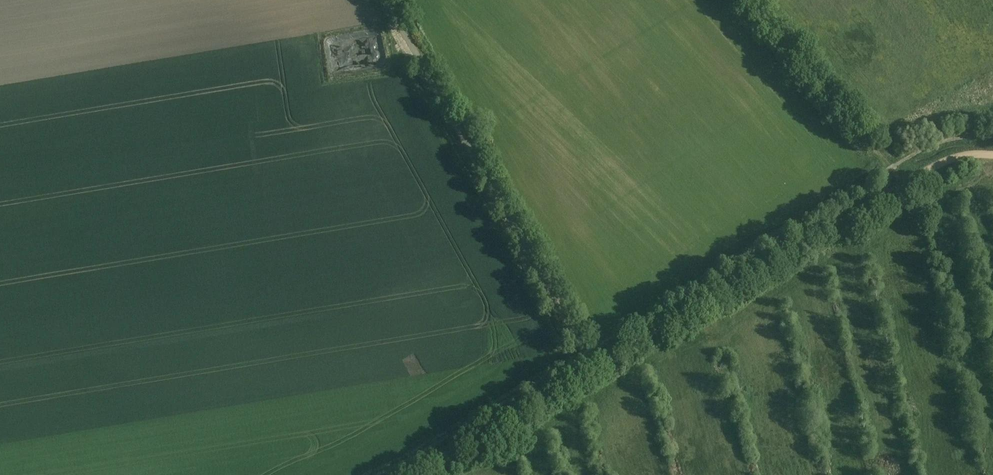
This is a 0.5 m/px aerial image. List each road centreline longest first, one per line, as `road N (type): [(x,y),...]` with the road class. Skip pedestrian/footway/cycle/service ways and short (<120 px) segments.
road 1 (unclassified): [(586,352),(386,0)]
road 2 (track): [(595,365),(907,183)]
road 3 (track): [(907,183),(747,0)]
road 4 (track): [(406,474),(595,365)]

